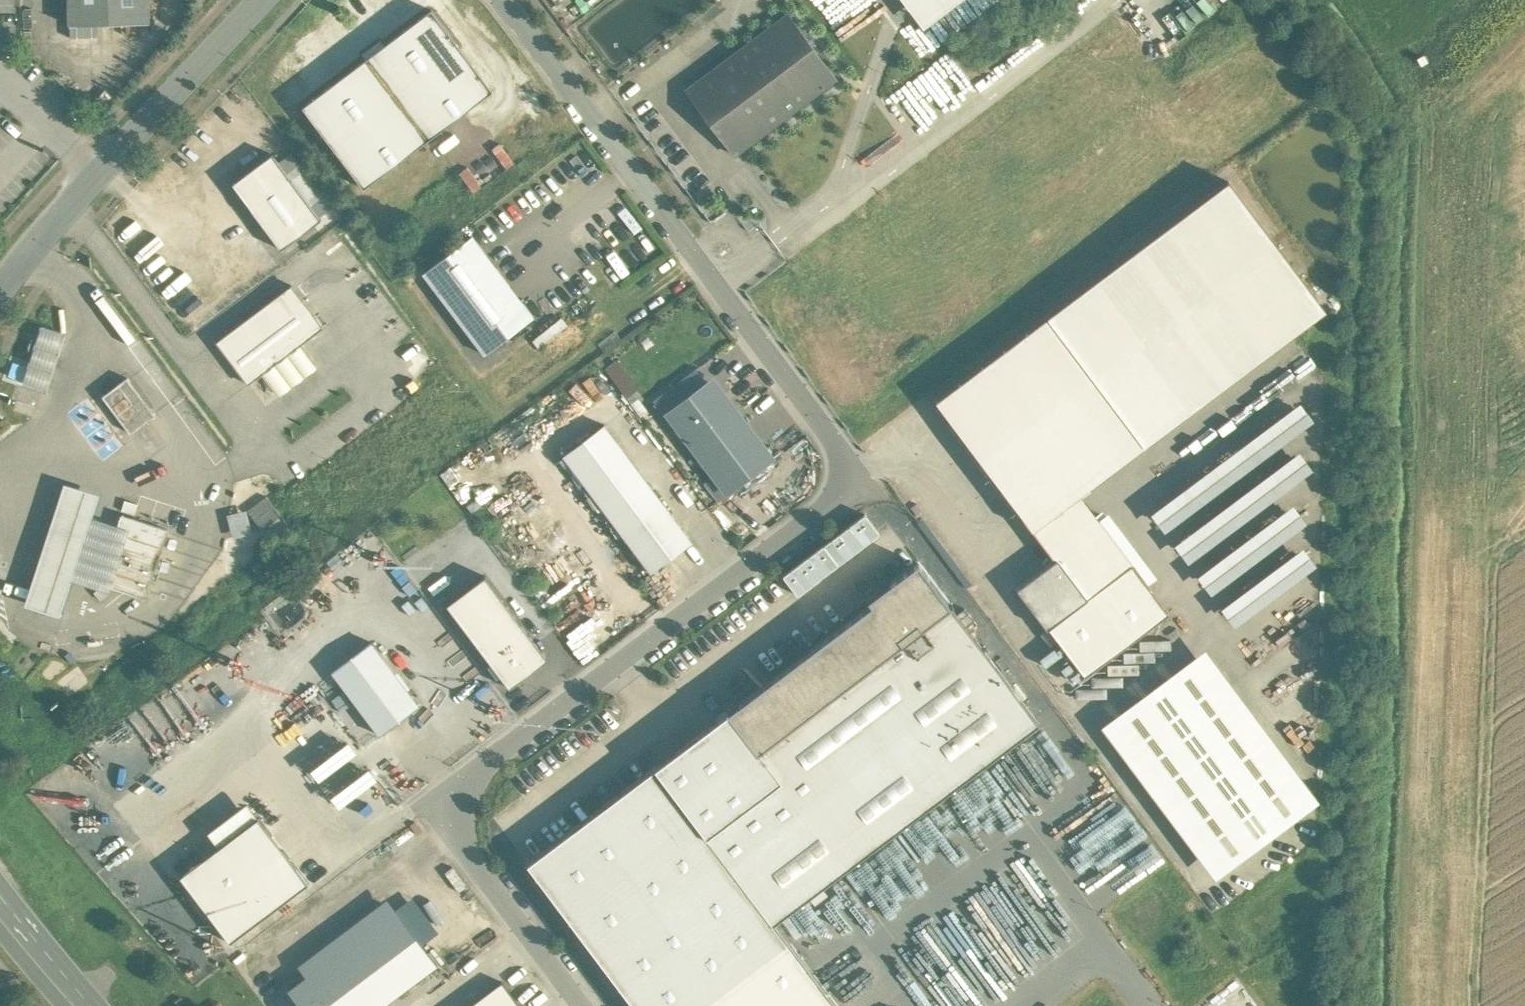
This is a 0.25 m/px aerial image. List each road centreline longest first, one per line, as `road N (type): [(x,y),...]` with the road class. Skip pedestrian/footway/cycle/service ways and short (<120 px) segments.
road 1 (unclassified): [(493,0),(837,451),(843,471),(836,508),(821,523),(479,789),(467,847),(479,877),(577,1005)]
road 2 (unclassified): [(0,307),(30,265),(273,0)]
road 3 (primary): [(0,911),(76,1005)]

